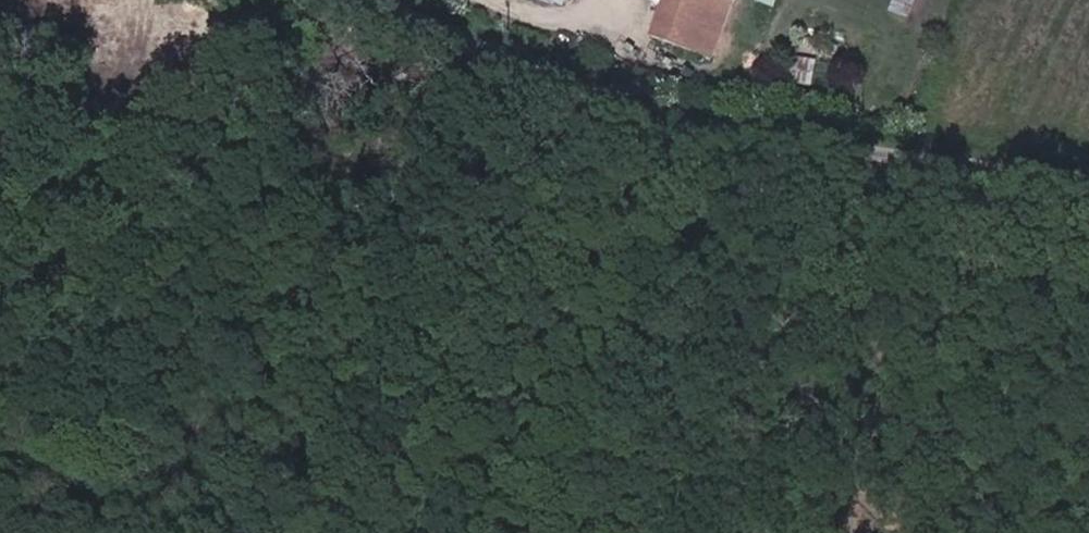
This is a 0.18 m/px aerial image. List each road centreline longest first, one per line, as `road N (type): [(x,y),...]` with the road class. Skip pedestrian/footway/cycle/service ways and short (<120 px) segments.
road 1 (unclassified): [(1088,183),(644,114),(397,0)]

